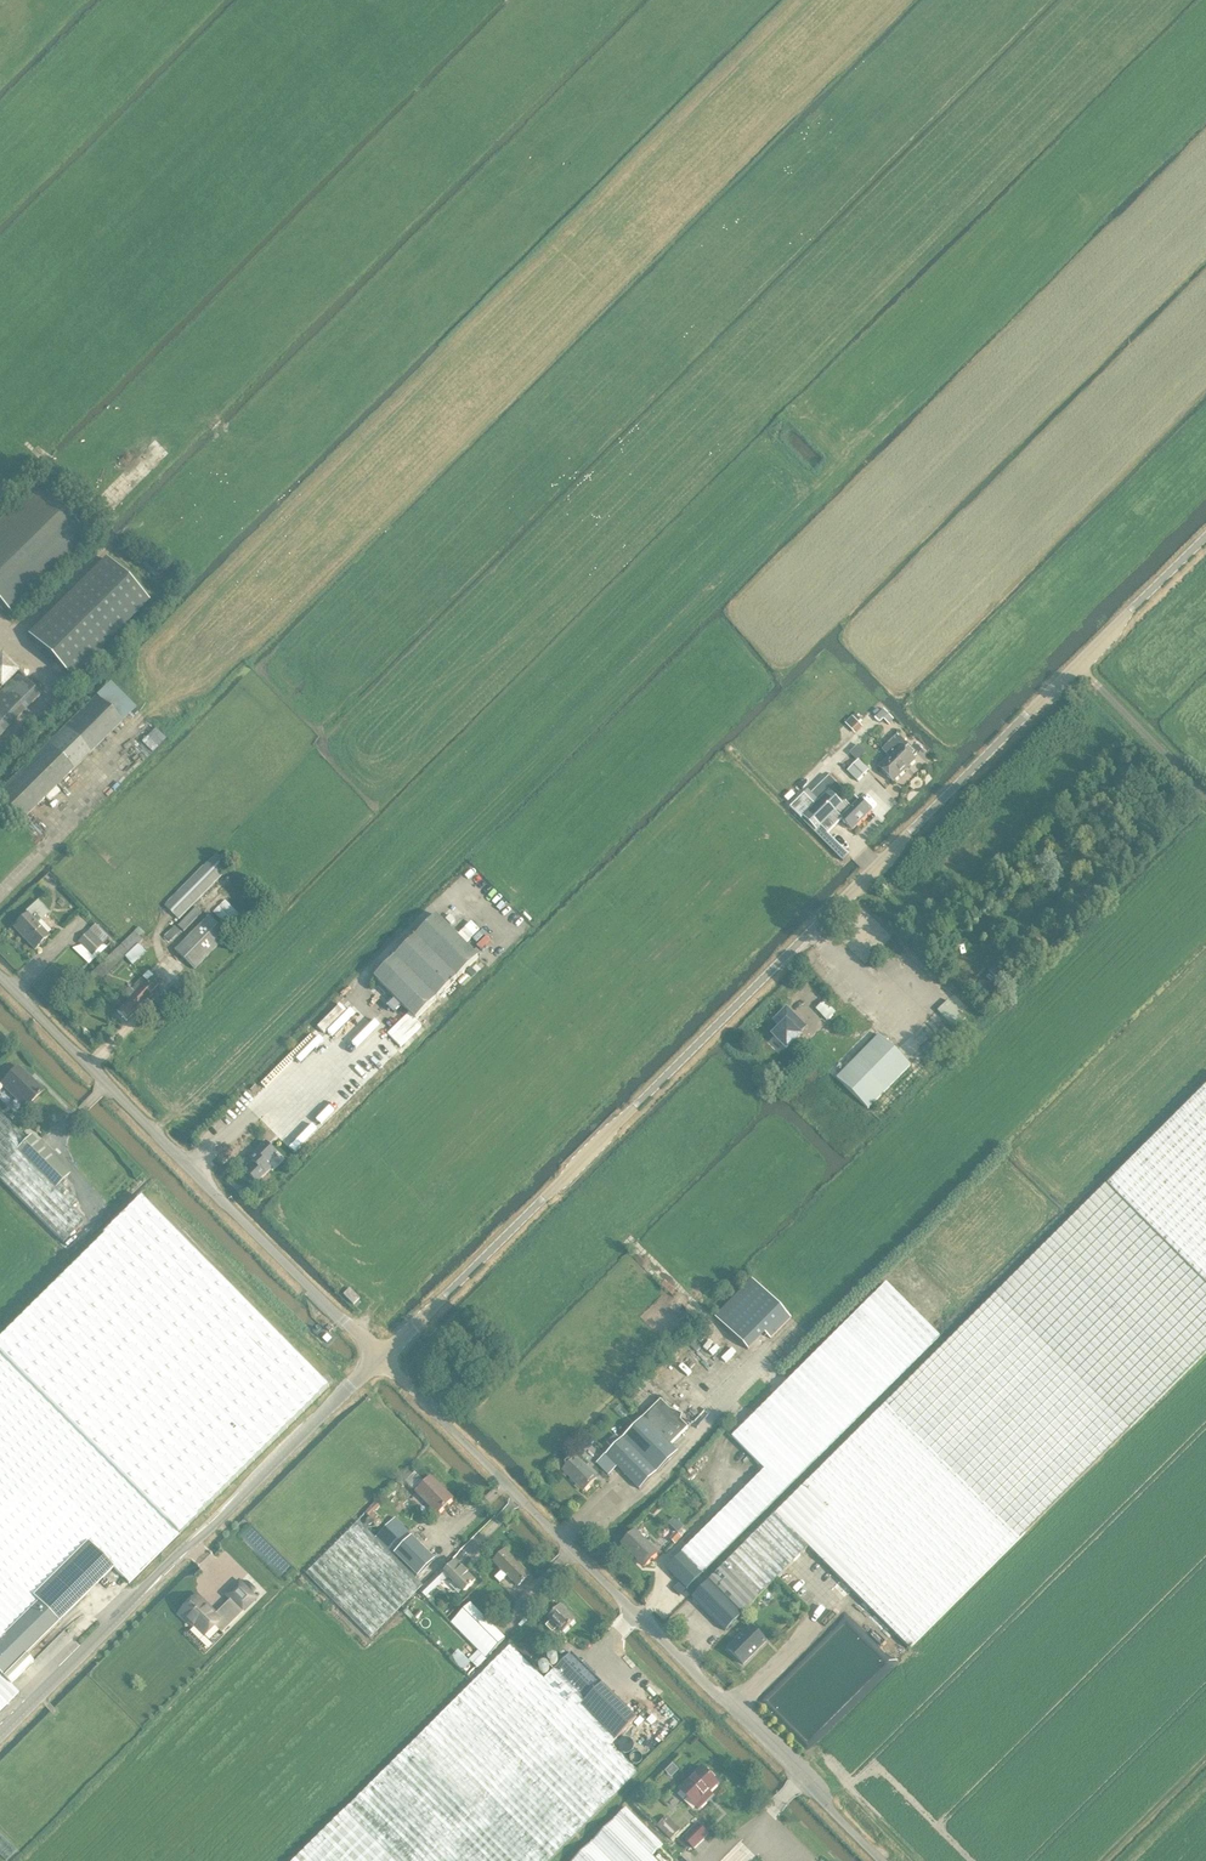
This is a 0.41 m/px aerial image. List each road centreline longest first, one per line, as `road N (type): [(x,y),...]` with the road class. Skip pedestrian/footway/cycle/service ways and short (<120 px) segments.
road 1 (unclassified): [(381,1356),(1205,536)]
road 2 (unclassified): [(881,1860),(381,1356)]
road 3 (unclassified): [(0,1734),(381,1356)]
road 4 (unclassified): [(381,1356),(0,978)]

